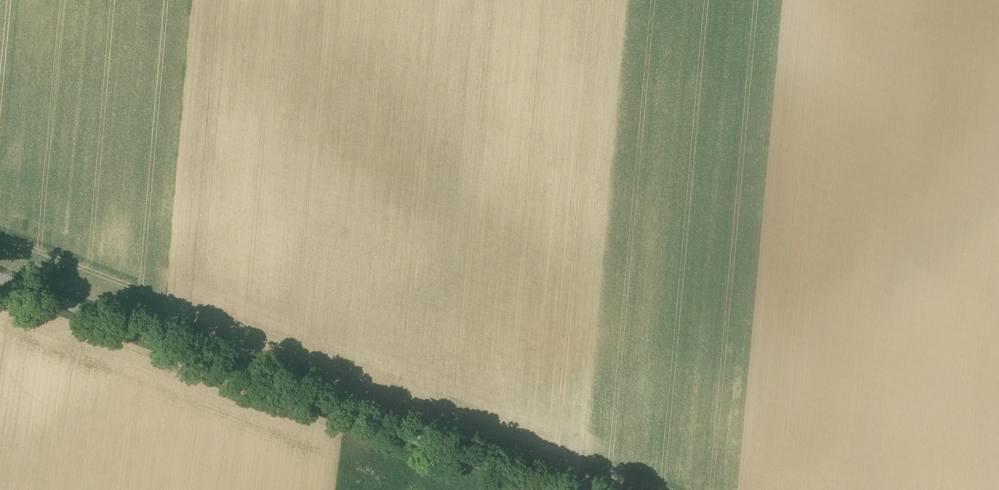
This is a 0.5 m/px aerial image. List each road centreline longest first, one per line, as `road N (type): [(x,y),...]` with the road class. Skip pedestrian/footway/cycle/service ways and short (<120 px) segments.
road 1 (tertiary): [(552,489),(0,277)]

